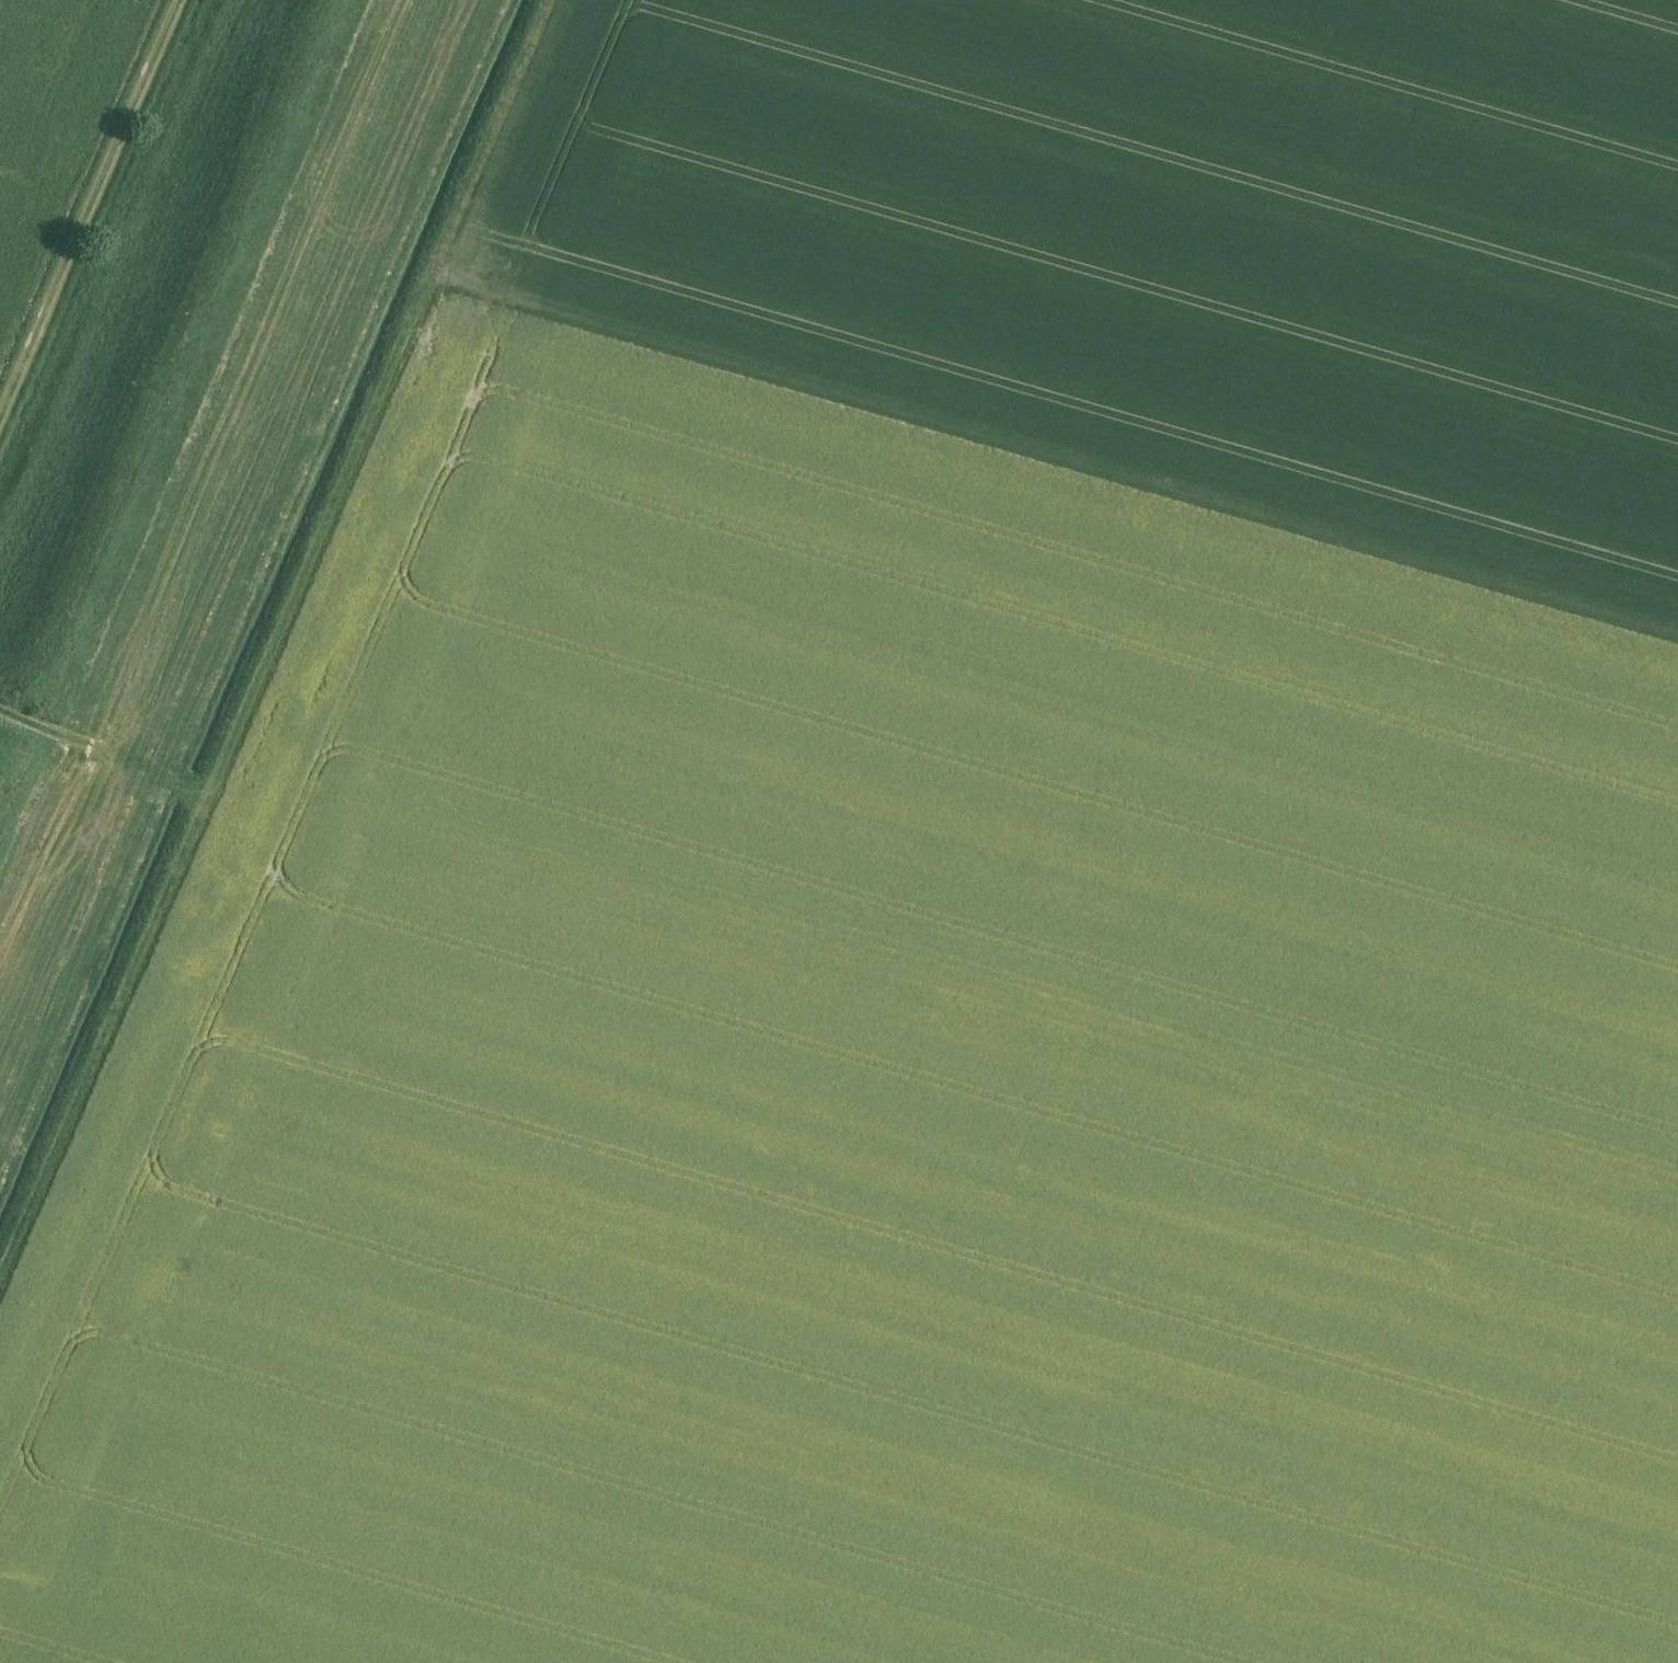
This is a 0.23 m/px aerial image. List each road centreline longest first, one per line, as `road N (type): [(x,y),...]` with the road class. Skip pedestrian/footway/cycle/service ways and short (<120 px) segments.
road 1 (track): [(0,700),(172,770),(274,871),(1677,1280)]
road 2 (track): [(182,0),(0,418)]

